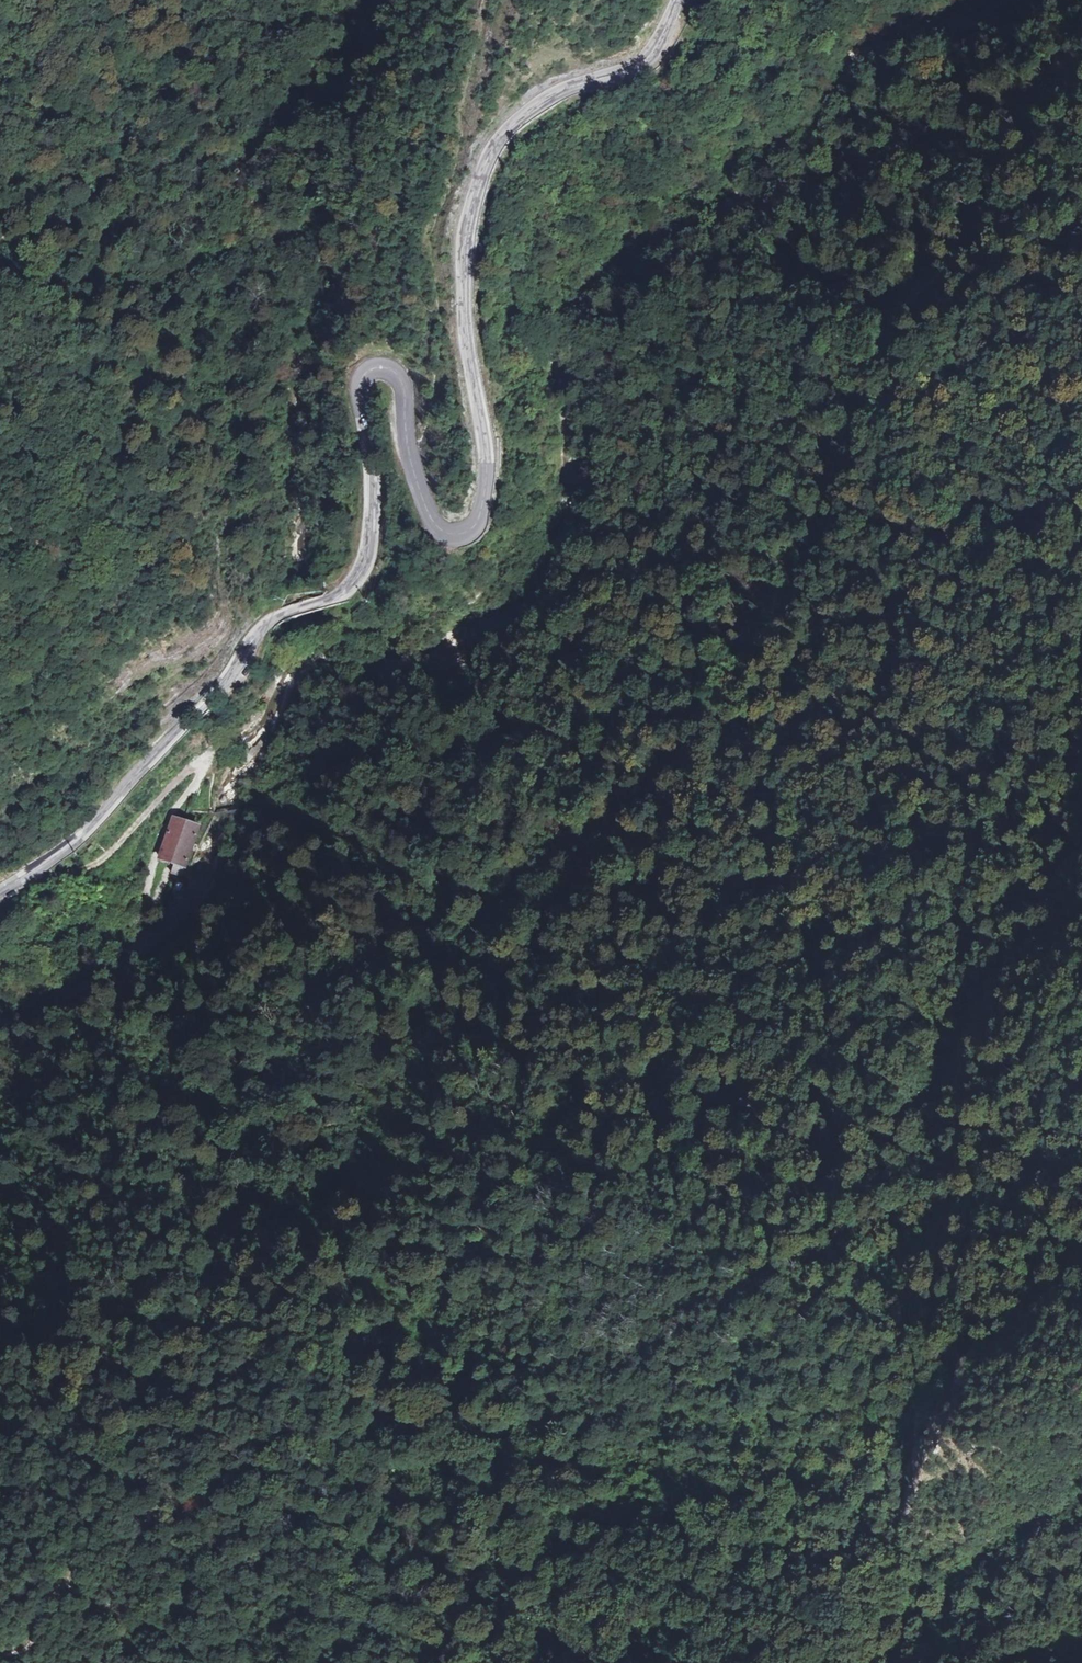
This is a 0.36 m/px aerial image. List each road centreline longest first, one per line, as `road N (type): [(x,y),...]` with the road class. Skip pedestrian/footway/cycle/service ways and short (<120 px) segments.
road 1 (tertiary): [(677,0),(642,62),(532,107),(482,168),(461,254),(486,473),(471,526),(449,533),(426,512),(407,454),(402,386),(394,371),(368,370),(356,393),(373,496),(367,551),(351,588),(266,626),(91,828),(0,892)]
road 2 (track): [(216,802),(214,770),(199,766),(100,859),(26,877)]
road 3 (track): [(143,910),(161,831),(209,765)]

